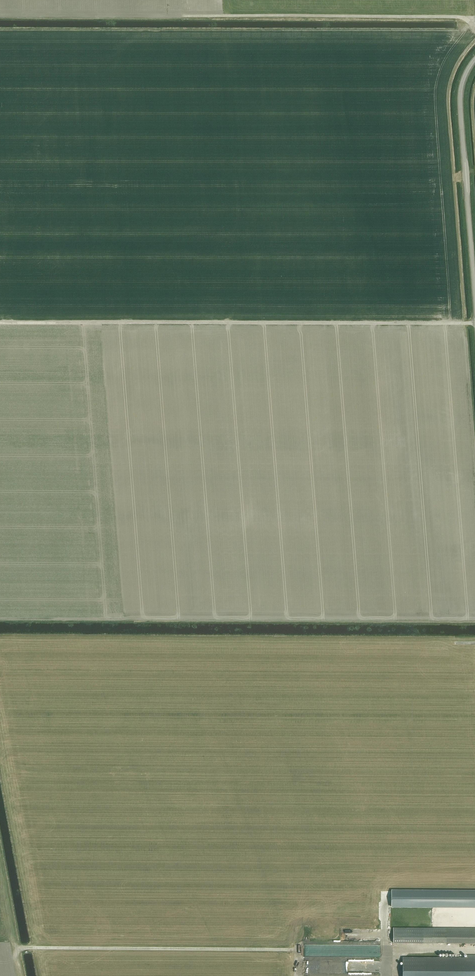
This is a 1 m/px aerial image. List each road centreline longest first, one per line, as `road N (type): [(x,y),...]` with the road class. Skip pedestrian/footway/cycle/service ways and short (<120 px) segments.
road 1 (unclassified): [(474,297),(460,105),(474,61)]

